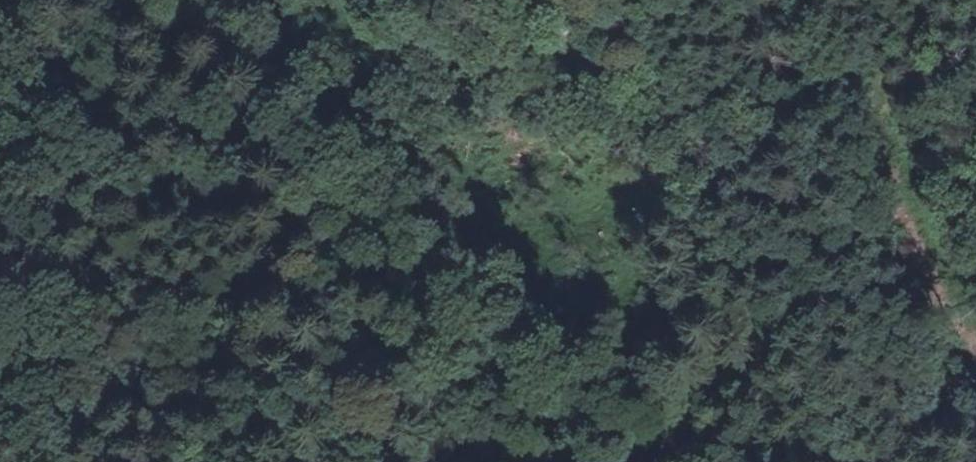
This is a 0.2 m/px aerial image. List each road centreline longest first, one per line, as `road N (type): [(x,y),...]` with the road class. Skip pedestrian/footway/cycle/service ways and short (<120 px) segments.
road 1 (track): [(617,461),(573,389),(466,263),(426,233),(338,208),(297,212),(255,230),(215,257),(158,329),(111,366),(0,415)]
road 2 (track): [(544,0),(623,120),(651,207),(669,344),(663,406),(631,461)]
road 3 (track): [(531,461),(414,455),(395,461)]

